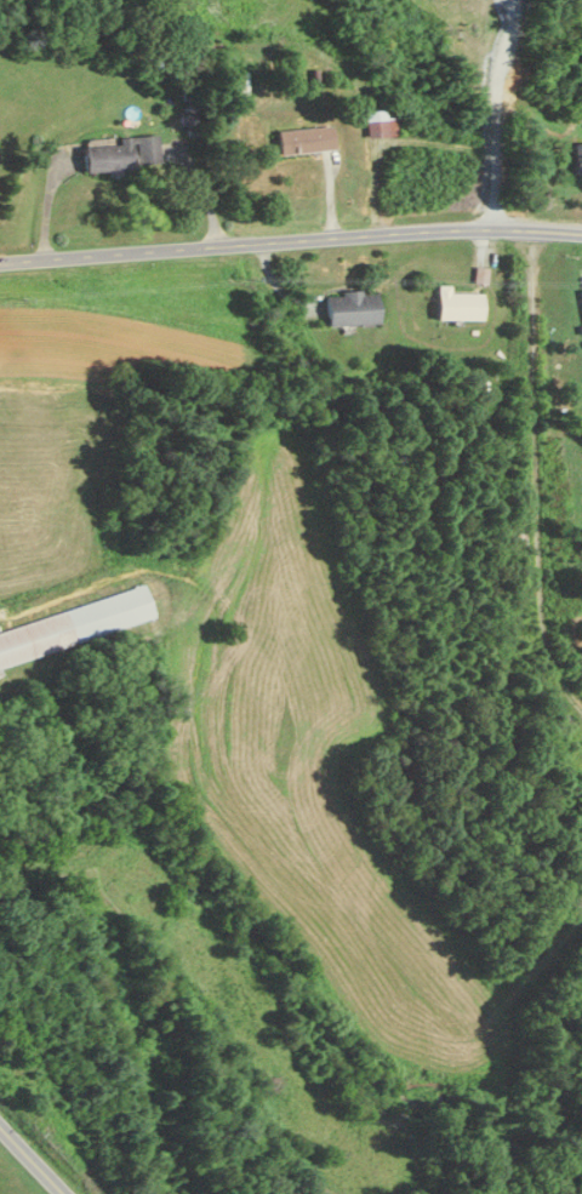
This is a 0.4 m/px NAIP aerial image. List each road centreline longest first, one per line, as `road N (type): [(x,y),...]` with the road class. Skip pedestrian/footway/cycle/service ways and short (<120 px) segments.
road 1 (residential): [(581,233),(415,232),(0,263)]

